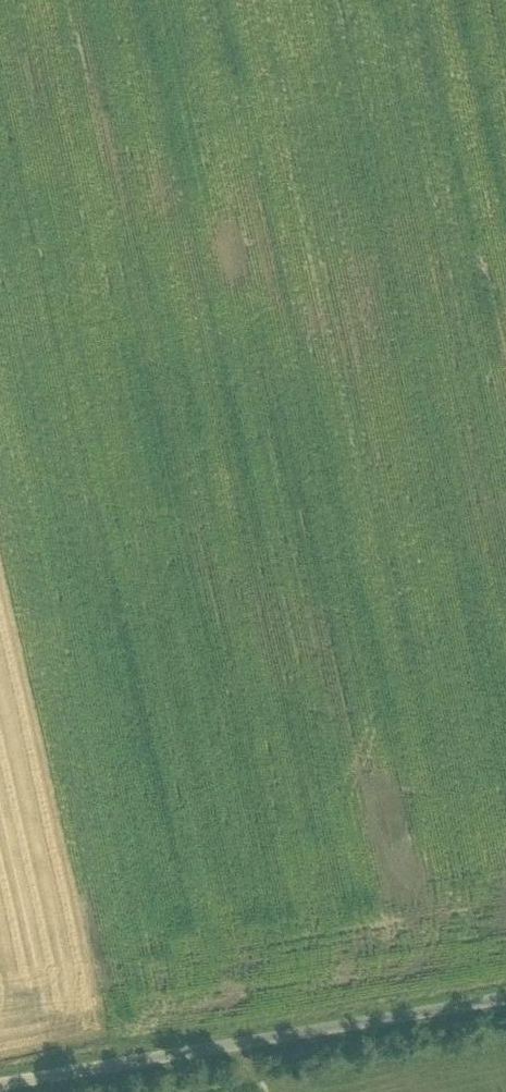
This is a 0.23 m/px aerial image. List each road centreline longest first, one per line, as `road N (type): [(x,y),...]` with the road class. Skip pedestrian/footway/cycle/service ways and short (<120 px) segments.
road 1 (unclassified): [(0,1082),(505,995)]

